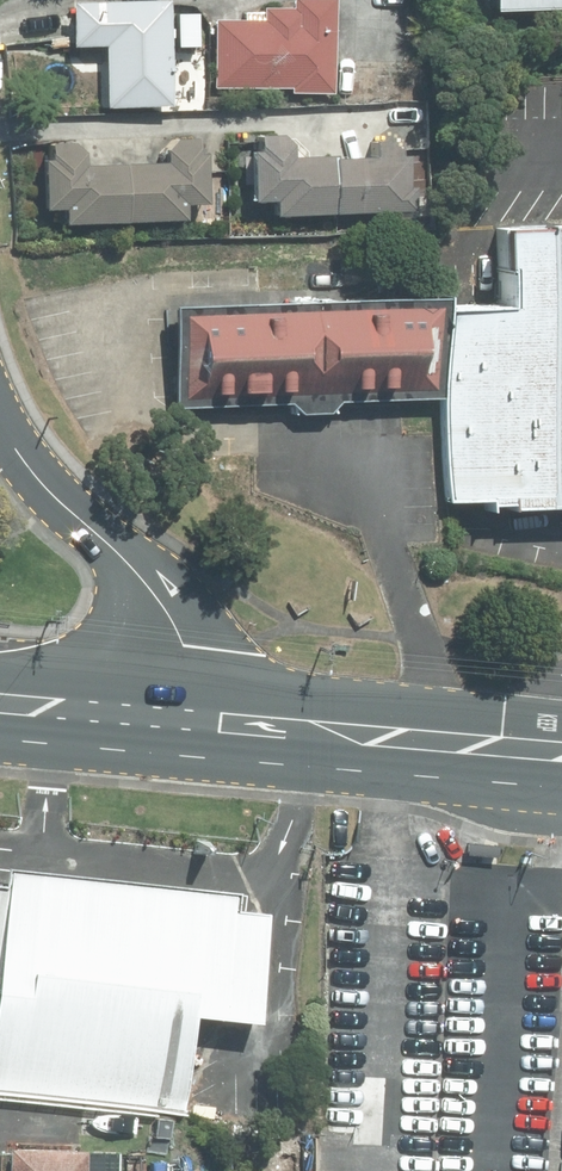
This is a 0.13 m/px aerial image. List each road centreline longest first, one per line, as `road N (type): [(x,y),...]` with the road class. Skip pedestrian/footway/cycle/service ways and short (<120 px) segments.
road 1 (residential): [(0,408),(24,463),(135,571),(175,623),(187,719)]
road 2 (secondary): [(561,748),(187,719)]
road 3 (secondary): [(187,719),(0,704)]

